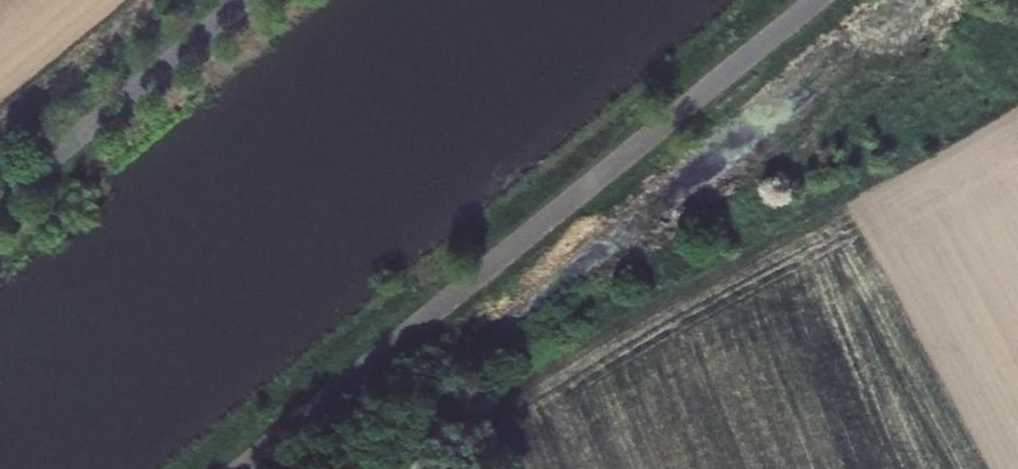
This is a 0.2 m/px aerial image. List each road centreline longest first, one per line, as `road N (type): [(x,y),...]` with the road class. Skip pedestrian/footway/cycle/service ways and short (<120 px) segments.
road 1 (unknown): [(239,468),(816,0)]
road 2 (unclassified): [(0,199),(243,0)]

